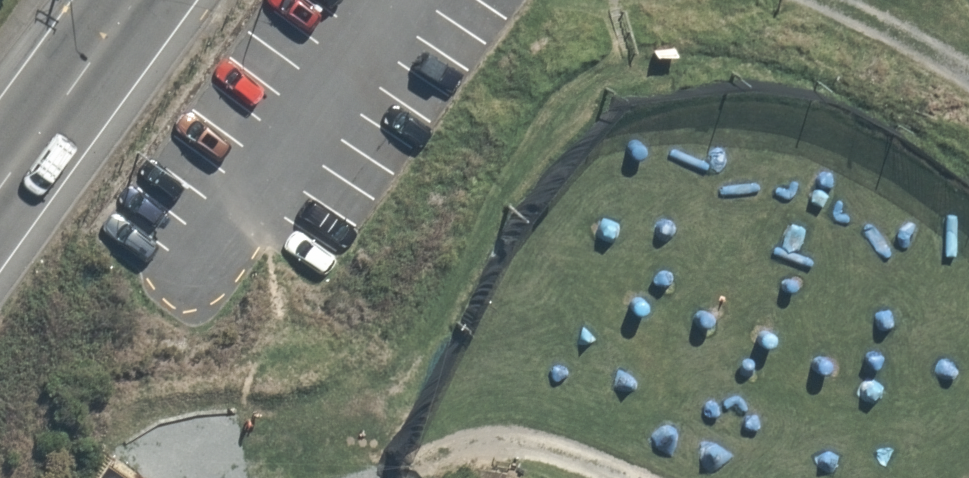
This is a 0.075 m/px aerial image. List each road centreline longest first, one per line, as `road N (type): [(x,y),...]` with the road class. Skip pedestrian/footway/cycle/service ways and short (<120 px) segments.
road 1 (track): [(628,477),(544,445),(499,440),(382,477)]
road 2 (tertiary): [(0,185),(134,0)]
road 3 (track): [(832,0),(968,77)]

